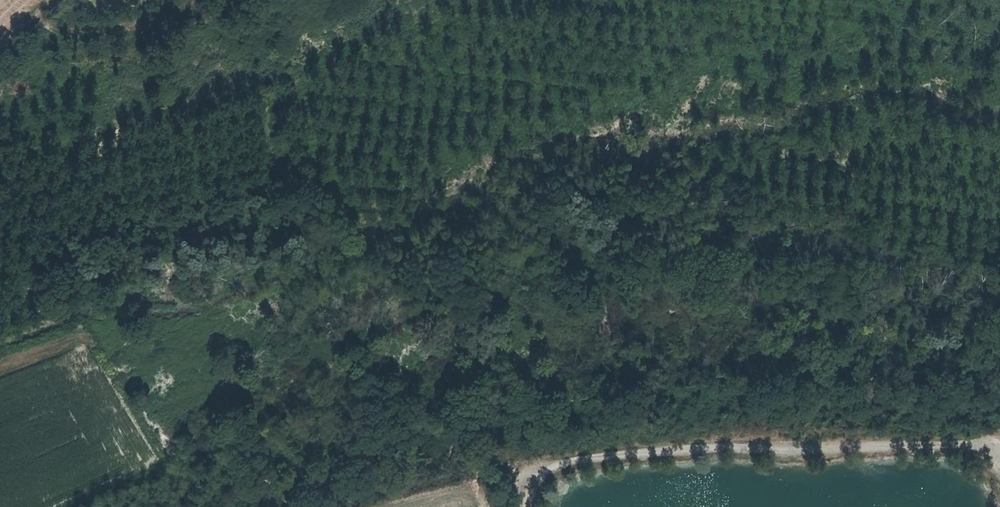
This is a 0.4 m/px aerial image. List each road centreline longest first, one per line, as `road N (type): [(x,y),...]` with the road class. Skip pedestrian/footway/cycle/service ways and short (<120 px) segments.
road 1 (track): [(0,134),(26,213),(106,215),(284,169),(359,196),(414,203),(516,154),(702,87),(889,57),(990,88),(999,54)]
road 2 (track): [(999,375),(758,394),(720,380),(639,380),(625,395),(484,426),(456,464),(364,468),(305,501),(252,475),(192,483),(165,506)]

